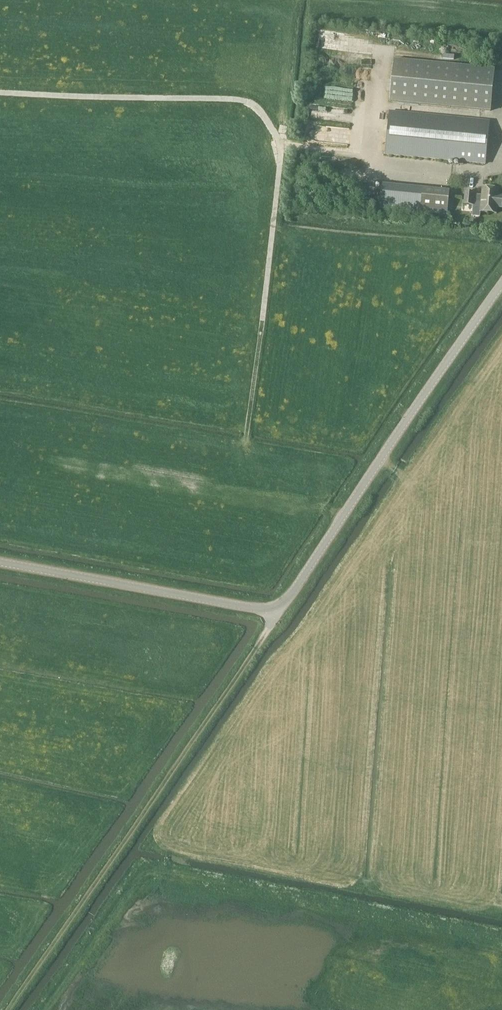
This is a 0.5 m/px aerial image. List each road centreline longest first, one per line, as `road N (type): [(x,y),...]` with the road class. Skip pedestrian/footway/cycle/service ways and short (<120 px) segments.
road 1 (track): [(7,1009),(284,603)]
road 2 (tertiary): [(290,595),(501,284)]
road 3 (track): [(282,142),(244,101),(0,93)]
road 4 (tertiary): [(290,595),(270,610),(253,608),(0,562)]
road 5 (track): [(282,142),(262,321)]
road 6 (track): [(247,433),(248,456),(304,470),(314,499),(341,519)]

